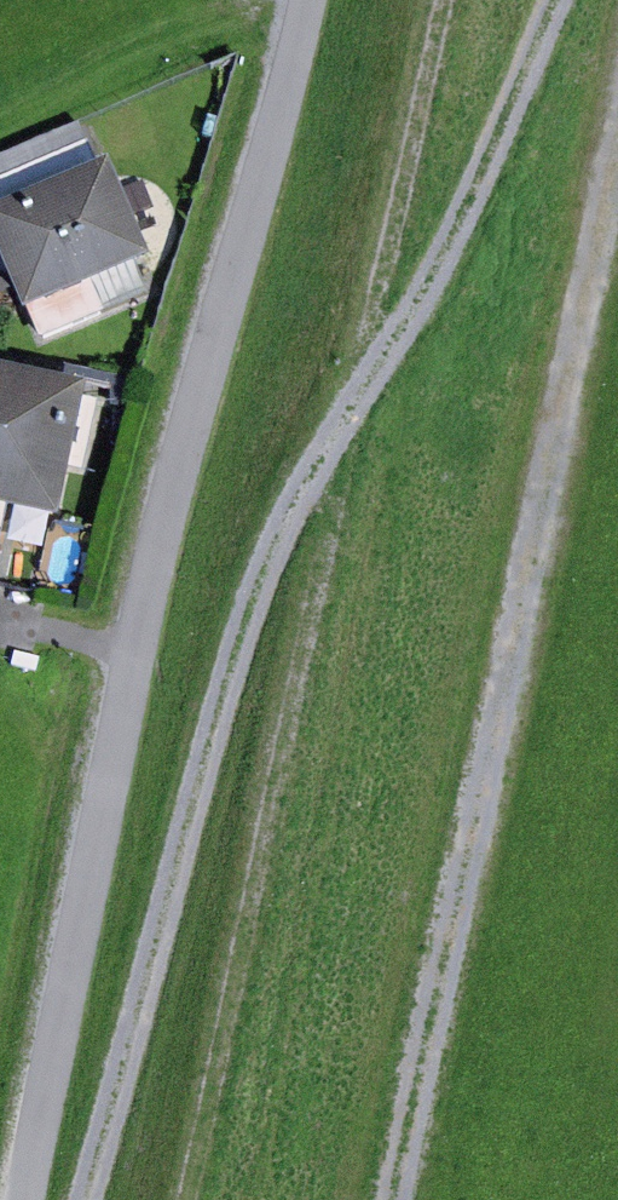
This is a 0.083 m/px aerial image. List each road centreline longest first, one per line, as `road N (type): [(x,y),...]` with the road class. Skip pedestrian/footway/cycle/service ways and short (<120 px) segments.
road 1 (track): [(91,1199),(197,791),(272,574),(468,235),(568,0)]
road 2 (track): [(202,1199),(456,0)]
road 3 (track): [(412,1199),(617,195)]

